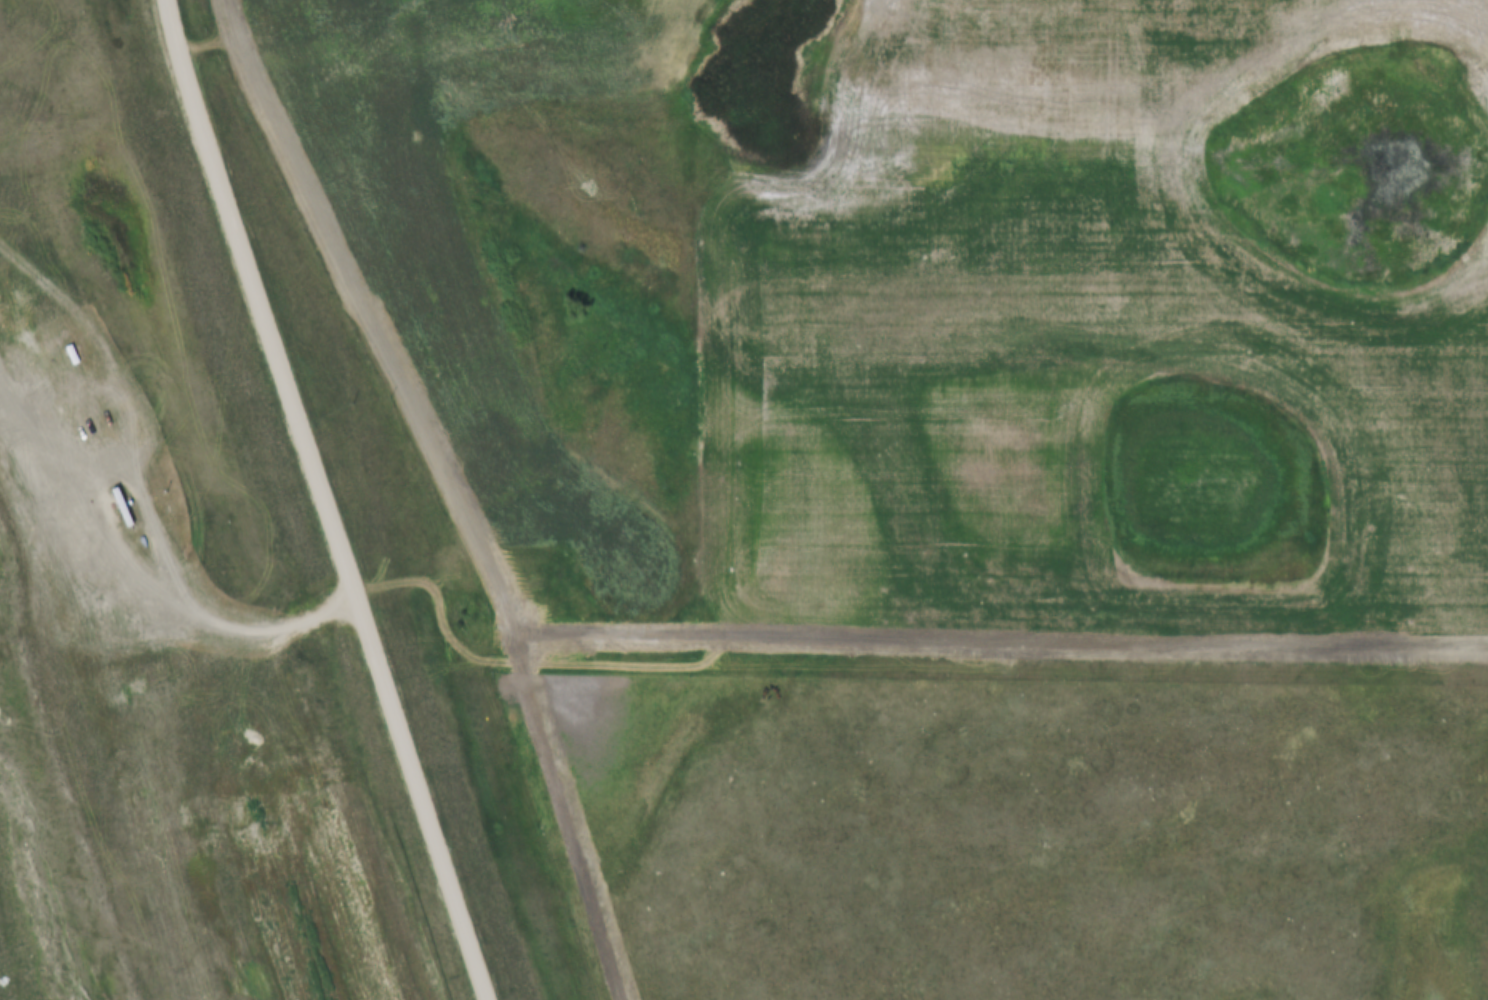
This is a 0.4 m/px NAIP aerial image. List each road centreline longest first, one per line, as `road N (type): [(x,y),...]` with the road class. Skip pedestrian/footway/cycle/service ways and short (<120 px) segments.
road 1 (track): [(1487,684),(134,680)]
road 2 (residential): [(170,0),(494,999)]

